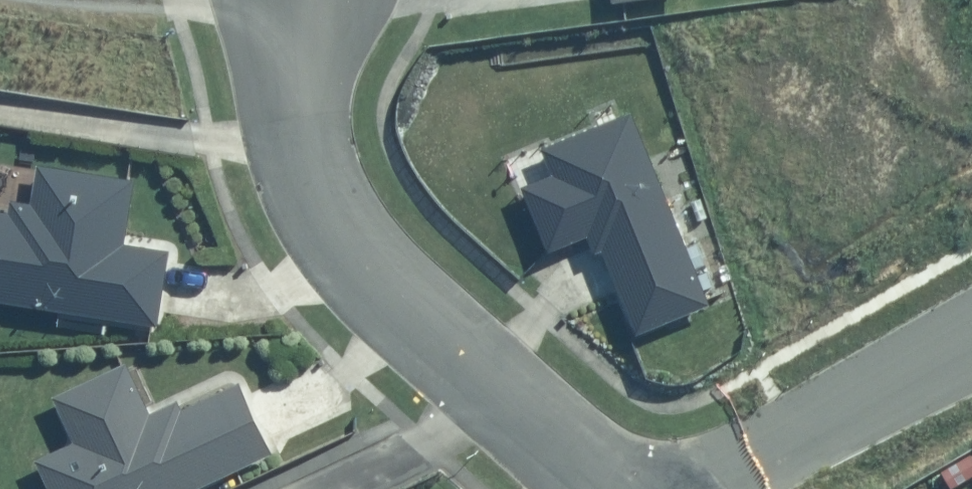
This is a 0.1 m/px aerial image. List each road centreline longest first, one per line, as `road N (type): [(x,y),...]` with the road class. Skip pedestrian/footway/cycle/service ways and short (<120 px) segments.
road 1 (residential): [(497,385),(408,308),(337,227),(302,146),(294,106),(296,0)]
road 2 (residential): [(497,385),(454,423),(329,488)]
road 3 (residential): [(971,364),(825,439)]
road 4 (residential): [(620,488),(497,385)]

